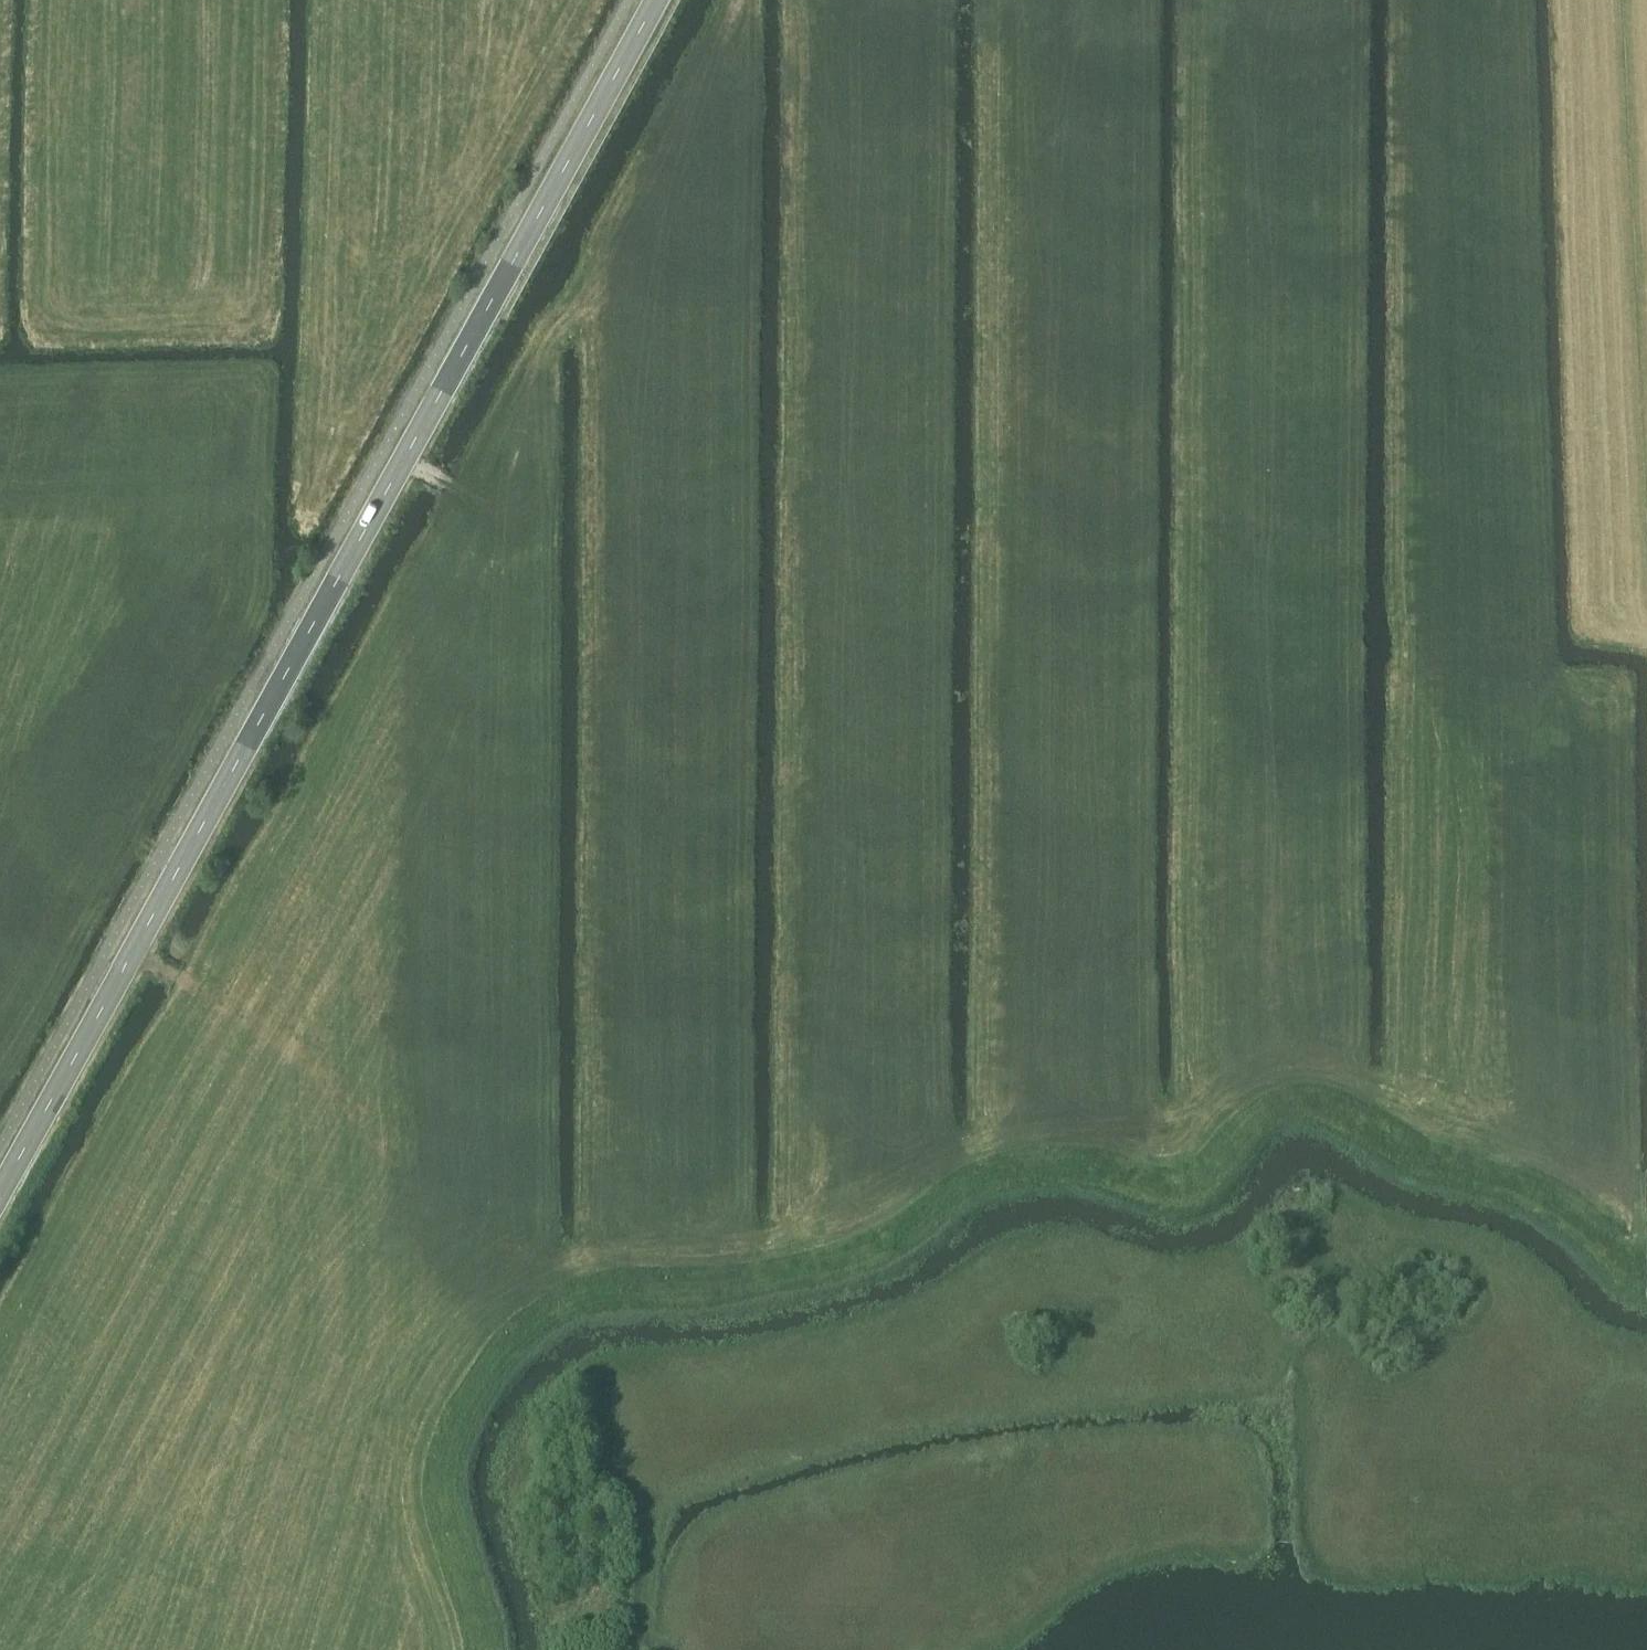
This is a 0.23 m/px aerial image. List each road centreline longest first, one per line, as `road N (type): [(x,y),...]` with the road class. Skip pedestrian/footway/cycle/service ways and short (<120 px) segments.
road 1 (tertiary): [(0,1192),(653,0)]

